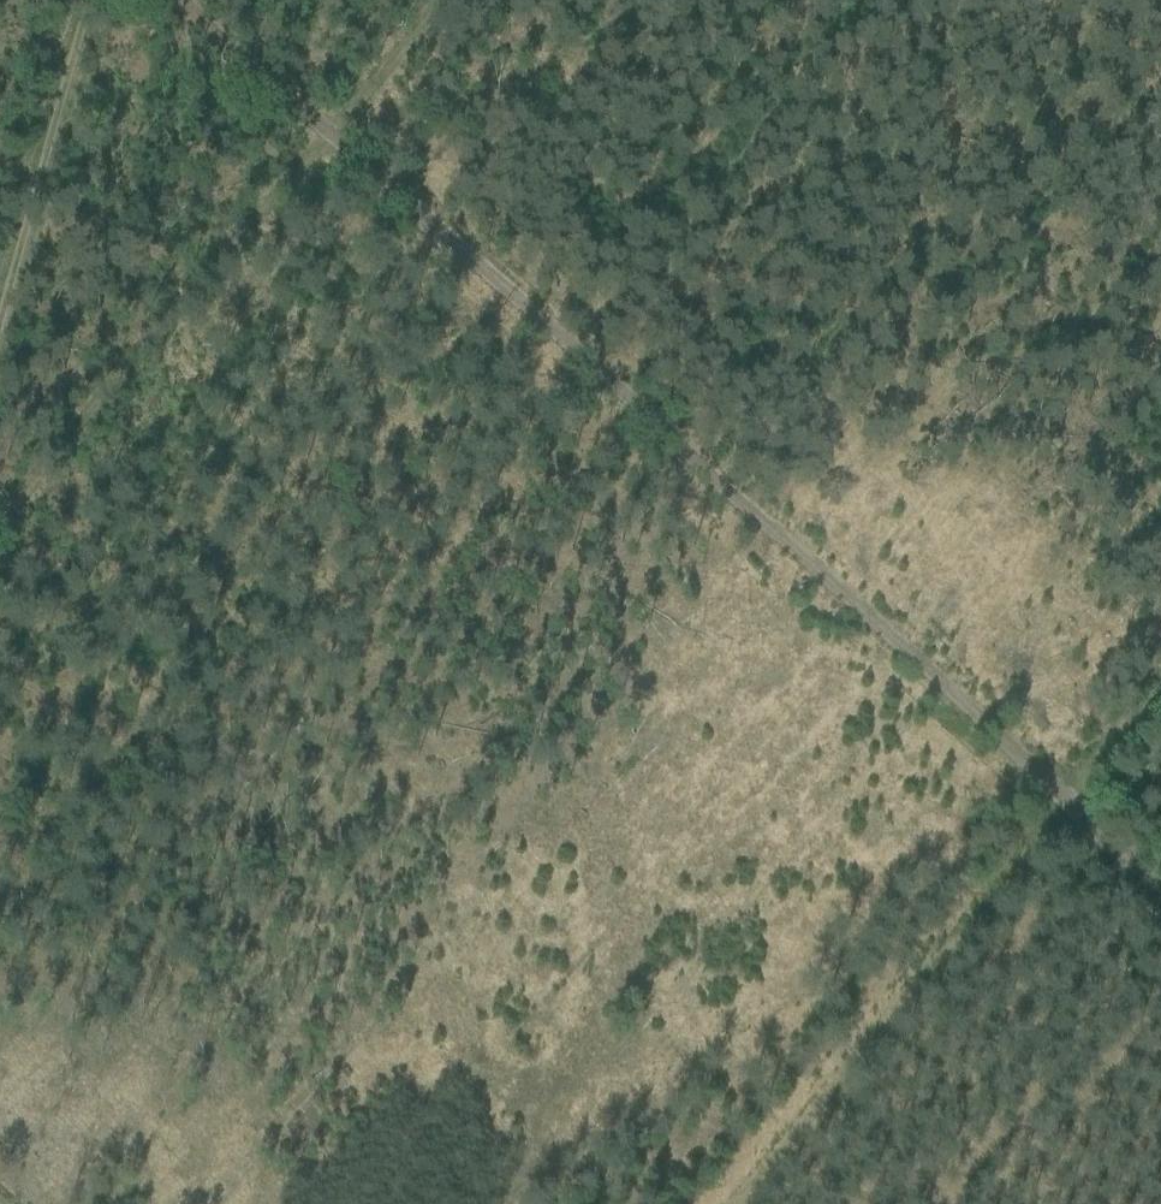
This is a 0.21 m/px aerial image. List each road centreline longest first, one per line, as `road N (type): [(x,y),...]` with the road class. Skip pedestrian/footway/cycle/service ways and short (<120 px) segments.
road 1 (track): [(0,508),(340,145),(461,0)]
road 2 (track): [(1160,692),(725,1203)]
road 3 (track): [(77,0),(0,278)]

